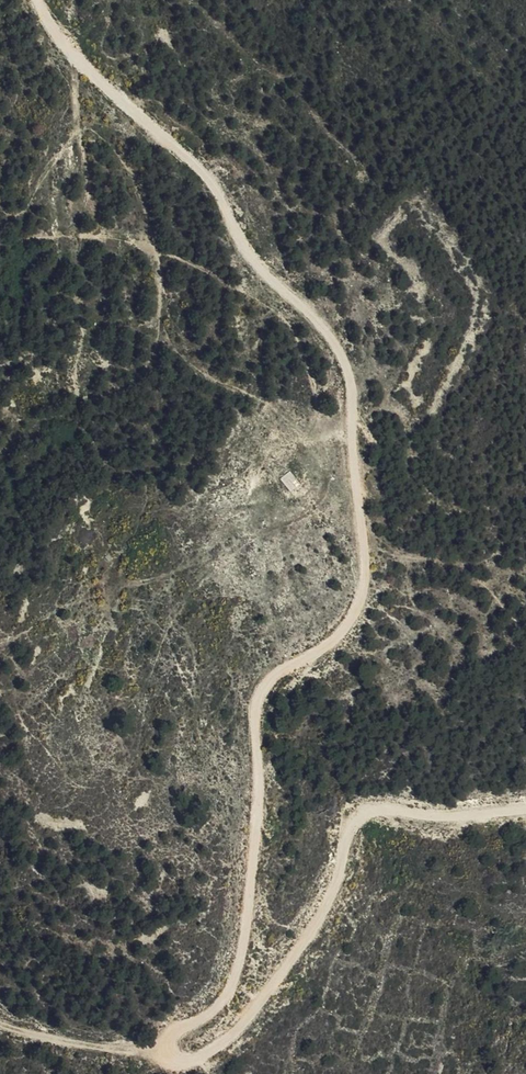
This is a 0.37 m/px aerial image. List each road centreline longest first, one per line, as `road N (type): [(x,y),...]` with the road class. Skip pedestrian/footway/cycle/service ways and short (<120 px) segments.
road 1 (track): [(41,0),(83,62),(217,185),(247,255),(319,325),(355,387),(364,585),(356,612),(342,634),(265,689),(258,709),(260,776),(242,957),(227,996),(178,1036),(171,1056),(182,1063),(201,1057),(254,1011),(331,895),(352,827),(364,815),(525,809)]
road 2 (track): [(171,1056),(0,1022)]

